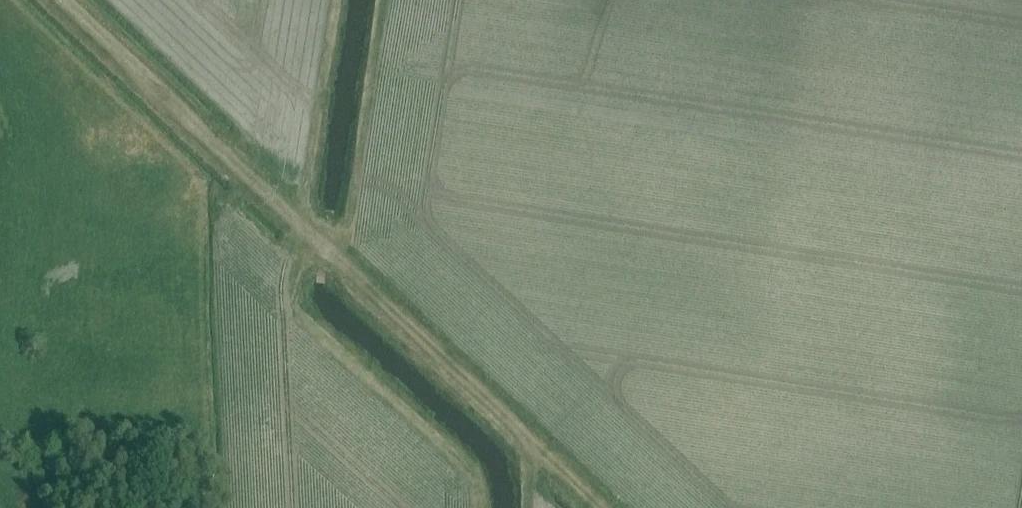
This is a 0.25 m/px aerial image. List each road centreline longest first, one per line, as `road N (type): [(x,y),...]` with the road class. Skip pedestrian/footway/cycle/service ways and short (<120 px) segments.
road 1 (track): [(605,507),(66,0)]

